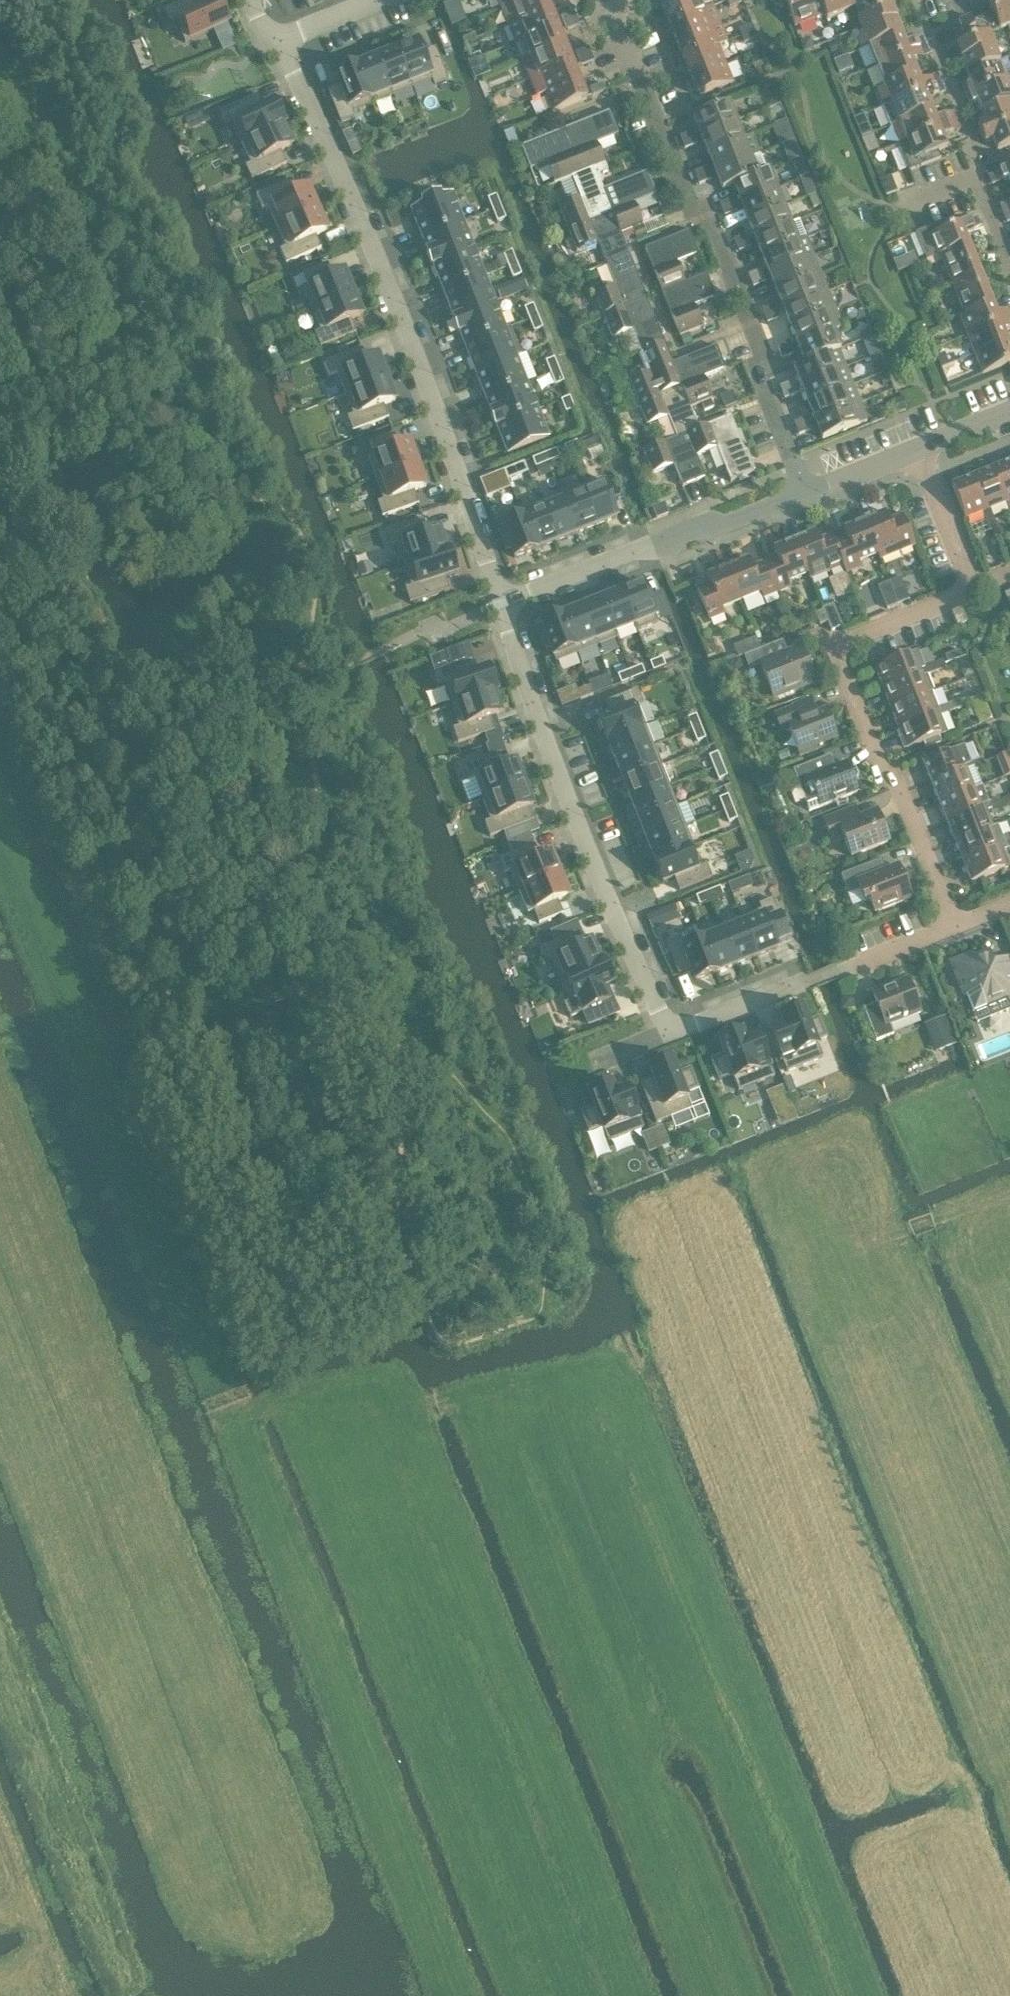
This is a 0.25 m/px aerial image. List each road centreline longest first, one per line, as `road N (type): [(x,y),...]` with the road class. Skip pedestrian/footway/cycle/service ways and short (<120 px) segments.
road 1 (track): [(475,1399),(420,1409),(334,1397),(237,1416),(0,831)]
road 2 (residential): [(279,39),(392,294),(505,606)]
road 3 (residential): [(802,492),(758,382),(762,344),(714,225),(688,199),(613,13)]
road 4 (residential): [(505,606),(578,824),(666,1034)]
road 5 (residential): [(958,923),(846,651),(972,588)]
road 6 (residential): [(505,606),(802,492)]
road 7 (residential): [(1009,254),(981,182),(892,218)]
road 8 (residential): [(801,982),(666,1034)]
road 9 (residential): [(972,588),(920,458)]
road 10 (residential): [(802,492),(920,458)]

